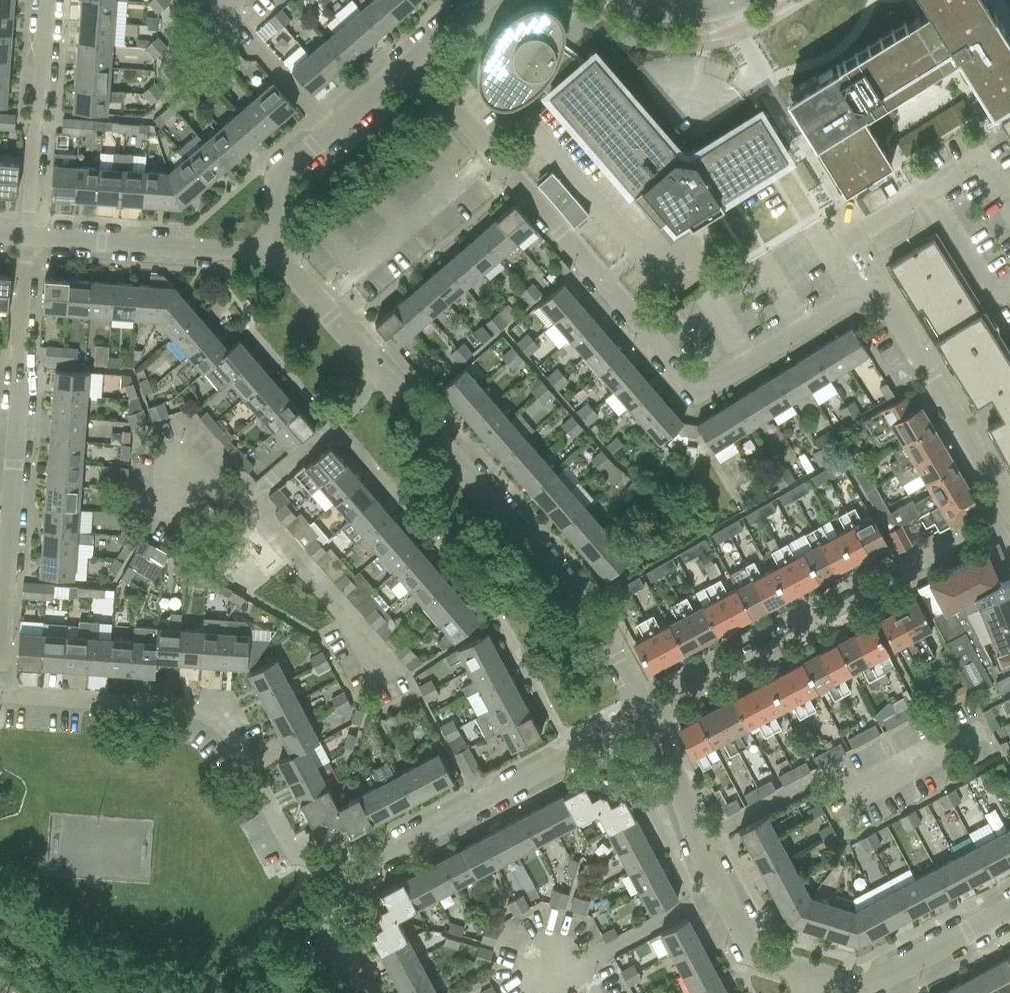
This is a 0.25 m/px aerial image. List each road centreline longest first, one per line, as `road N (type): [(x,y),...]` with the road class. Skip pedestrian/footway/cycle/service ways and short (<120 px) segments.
road 1 (residential): [(1009,511),(886,302),(860,295),(701,387),(683,377),(489,151)]
road 2 (residential): [(316,305),(582,604),(643,714)]
road 3 (residential): [(336,876),(309,873),(216,716),(0,691)]
road 4 (residential): [(643,714),(1009,515)]
road 5 (residential): [(0,648),(27,239)]
road 6 (residential): [(336,876),(643,714)]
road 7 (residential): [(643,714),(720,892),(759,959),(809,973)]
road 8 (residential): [(413,63),(276,182),(275,259)]
road 9 (residential): [(275,259),(27,239)]
road 10 (residential): [(27,239),(43,0)]
road 11 (residential): [(316,305),(489,151)]
road 12 (residential): [(809,973),(862,989),(1009,912)]
road 13 (residential): [(376,992),(340,922),(336,876)]

